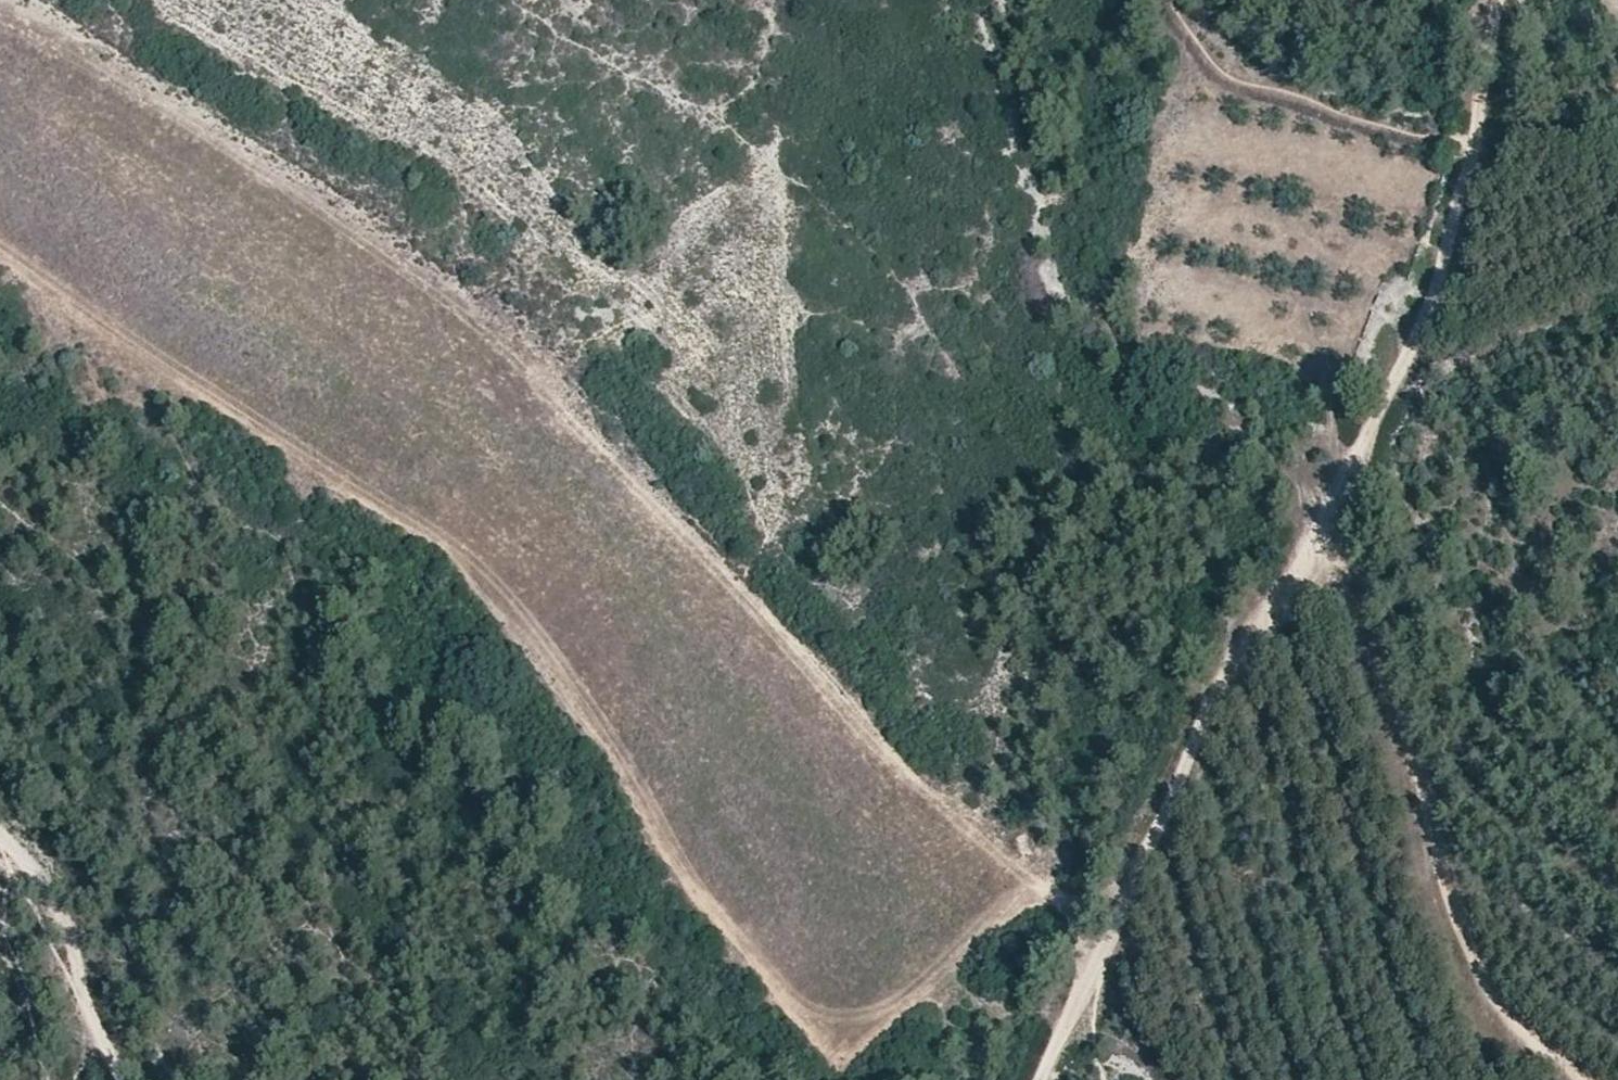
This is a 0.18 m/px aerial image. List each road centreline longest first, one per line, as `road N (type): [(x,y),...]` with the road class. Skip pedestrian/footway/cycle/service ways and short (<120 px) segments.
road 1 (track): [(1496,0),(1428,299),(1314,539),(1129,874),(1041,1079)]
road 2 (track): [(1314,539),(1484,1002),(1581,1079)]

